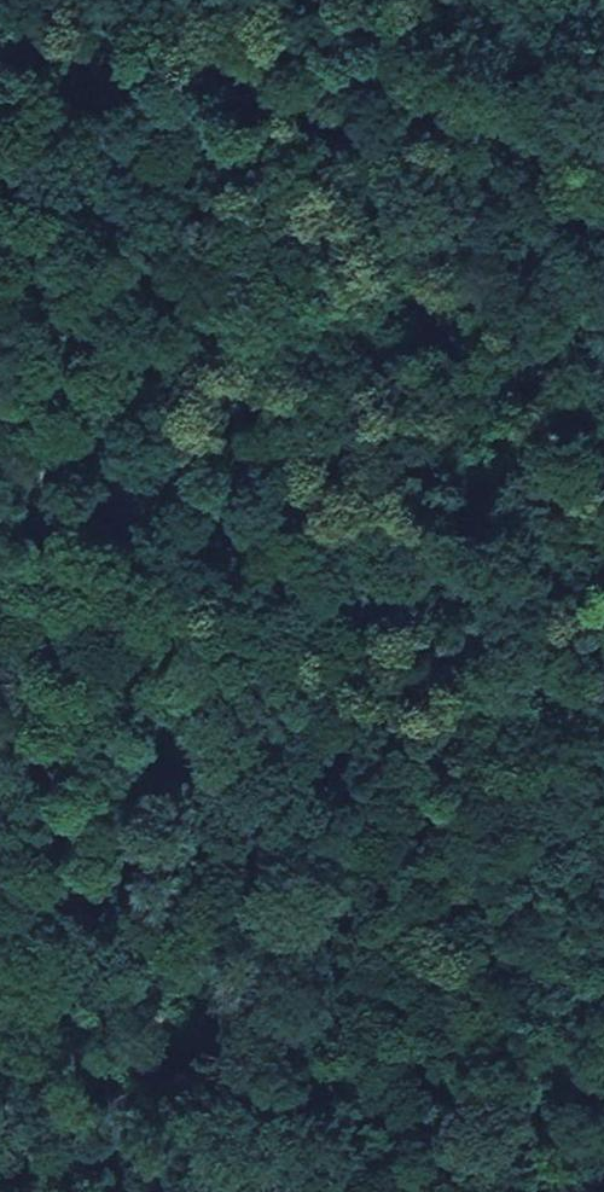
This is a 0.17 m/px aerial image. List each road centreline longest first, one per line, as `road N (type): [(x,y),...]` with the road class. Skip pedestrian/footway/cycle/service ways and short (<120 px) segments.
road 1 (track): [(347,1191),(361,835),(341,575),(247,119),(180,0)]
road 2 (track): [(0,1049),(51,535),(0,299)]

